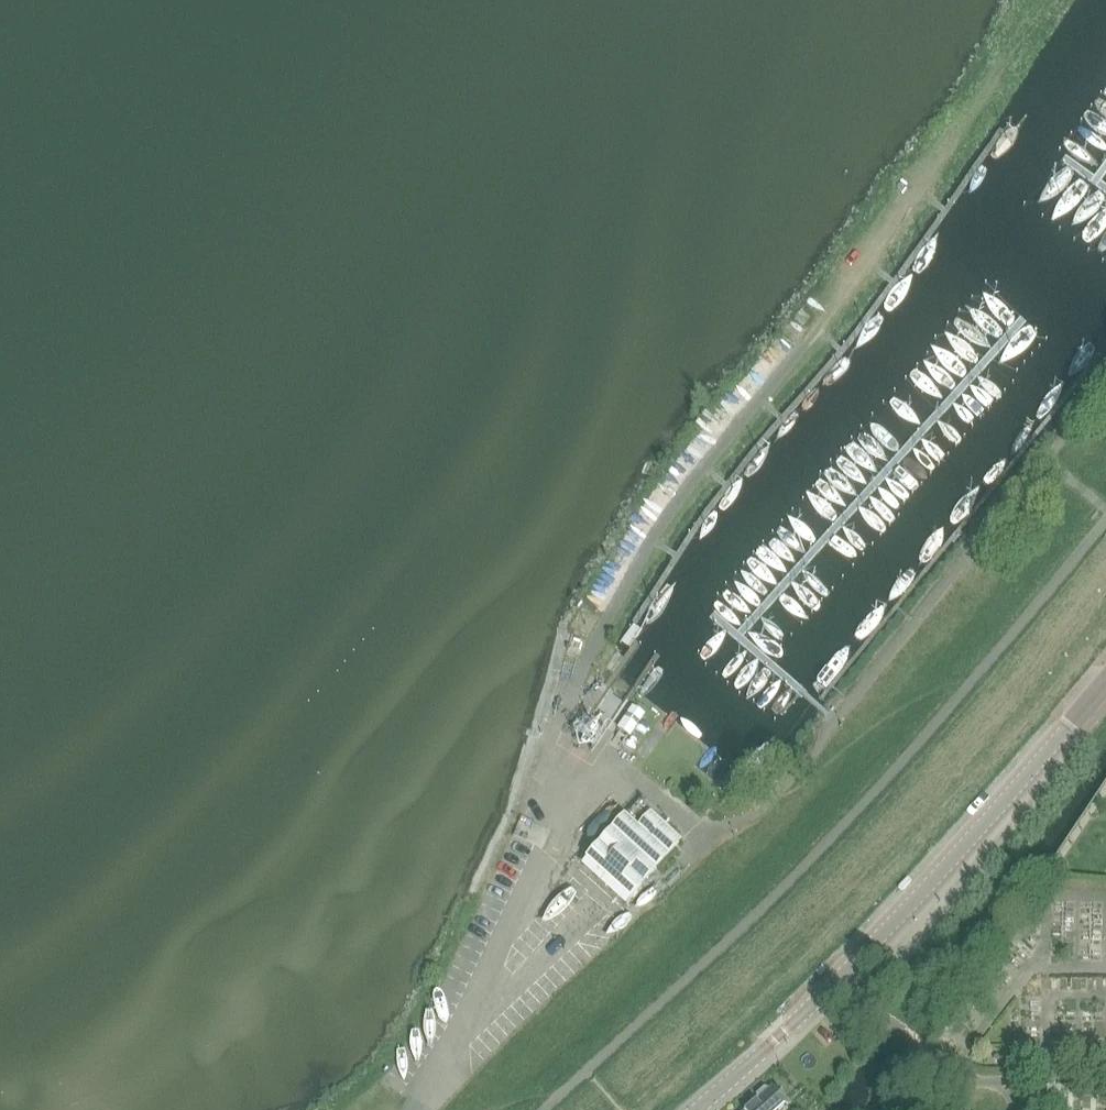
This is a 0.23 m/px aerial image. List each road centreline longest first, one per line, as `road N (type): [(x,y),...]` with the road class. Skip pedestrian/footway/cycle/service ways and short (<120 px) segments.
road 1 (tertiary): [(696,1109),(962,846),(1105,679)]

